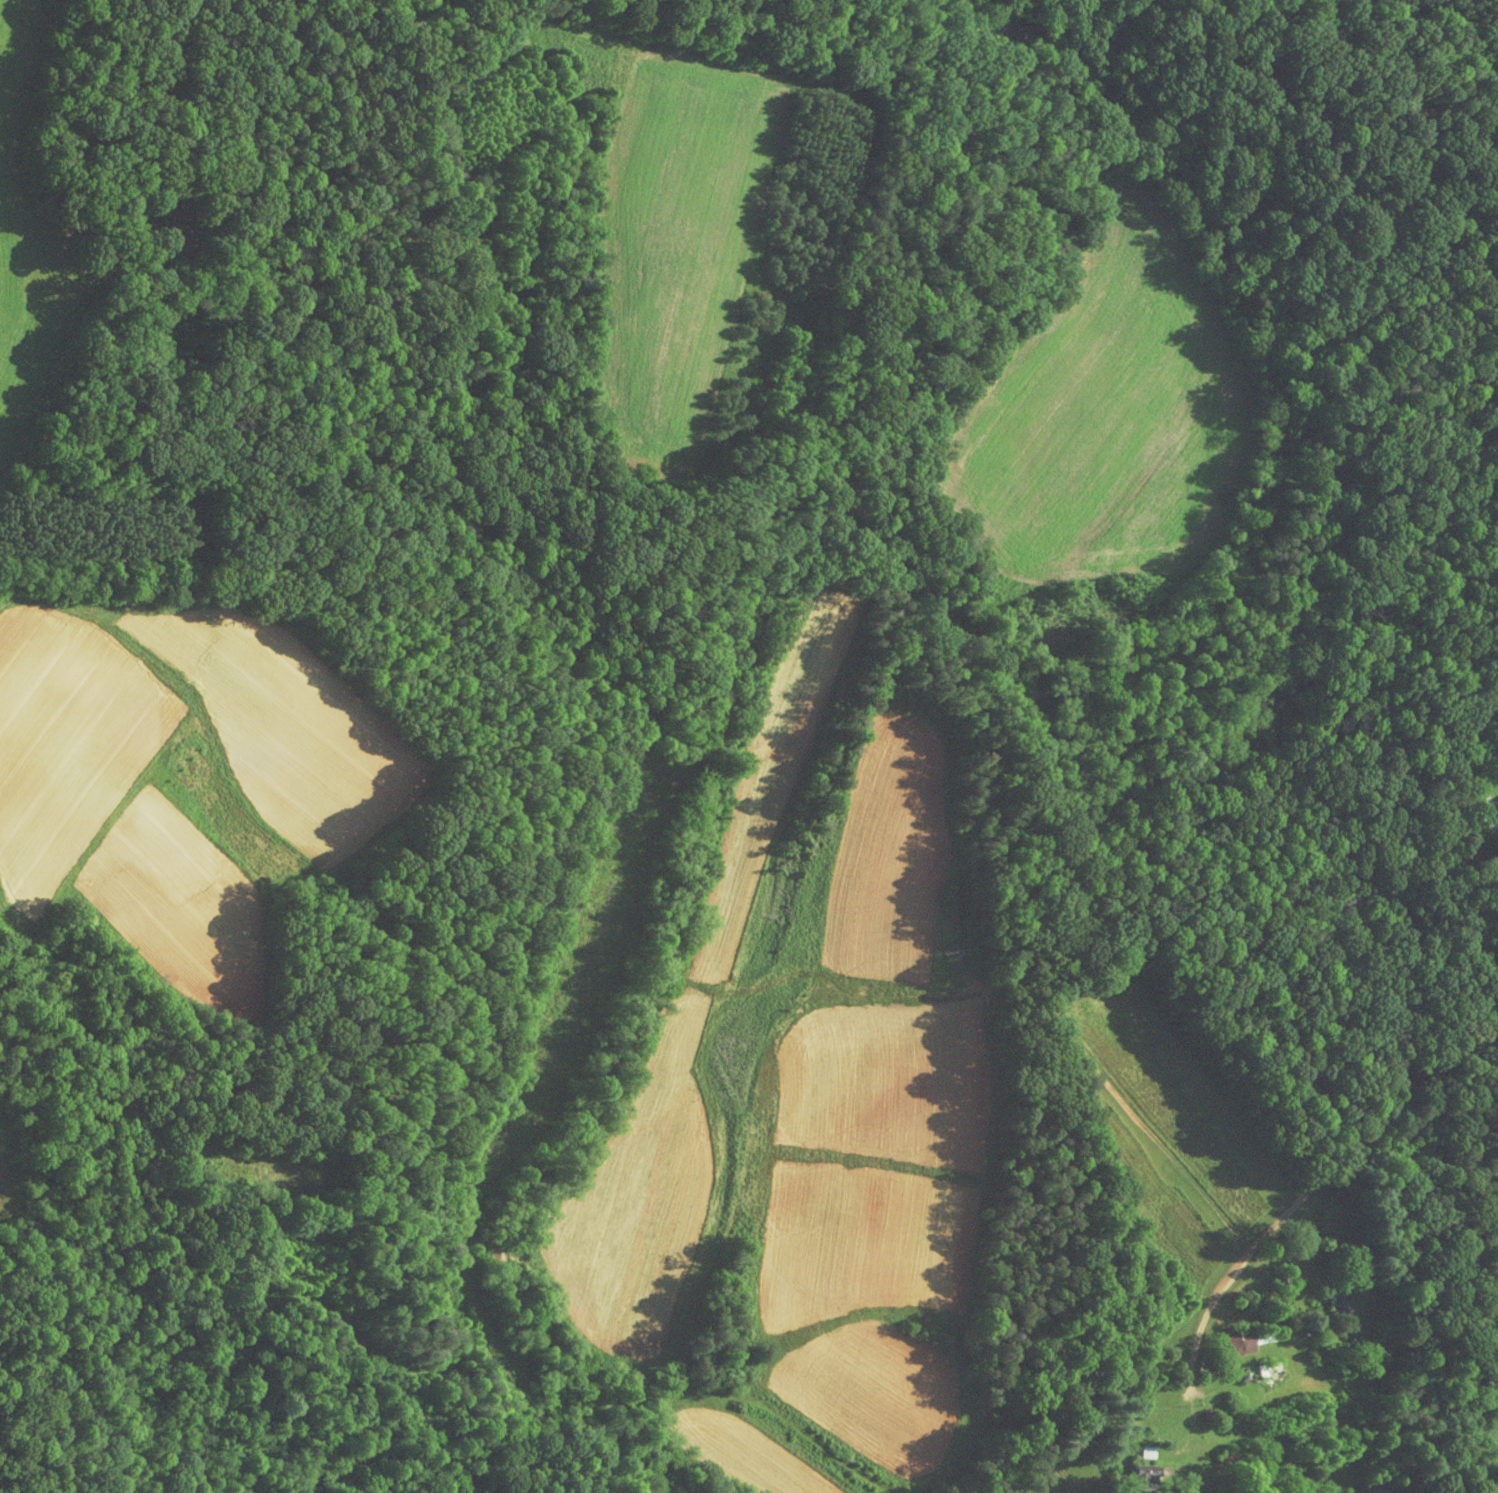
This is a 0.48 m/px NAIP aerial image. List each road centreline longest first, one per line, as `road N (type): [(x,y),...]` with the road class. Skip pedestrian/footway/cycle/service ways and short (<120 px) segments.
road 1 (residential): [(1183,1448),(1194,1348),(1226,1280),(1373,1115),(1497,1016)]

